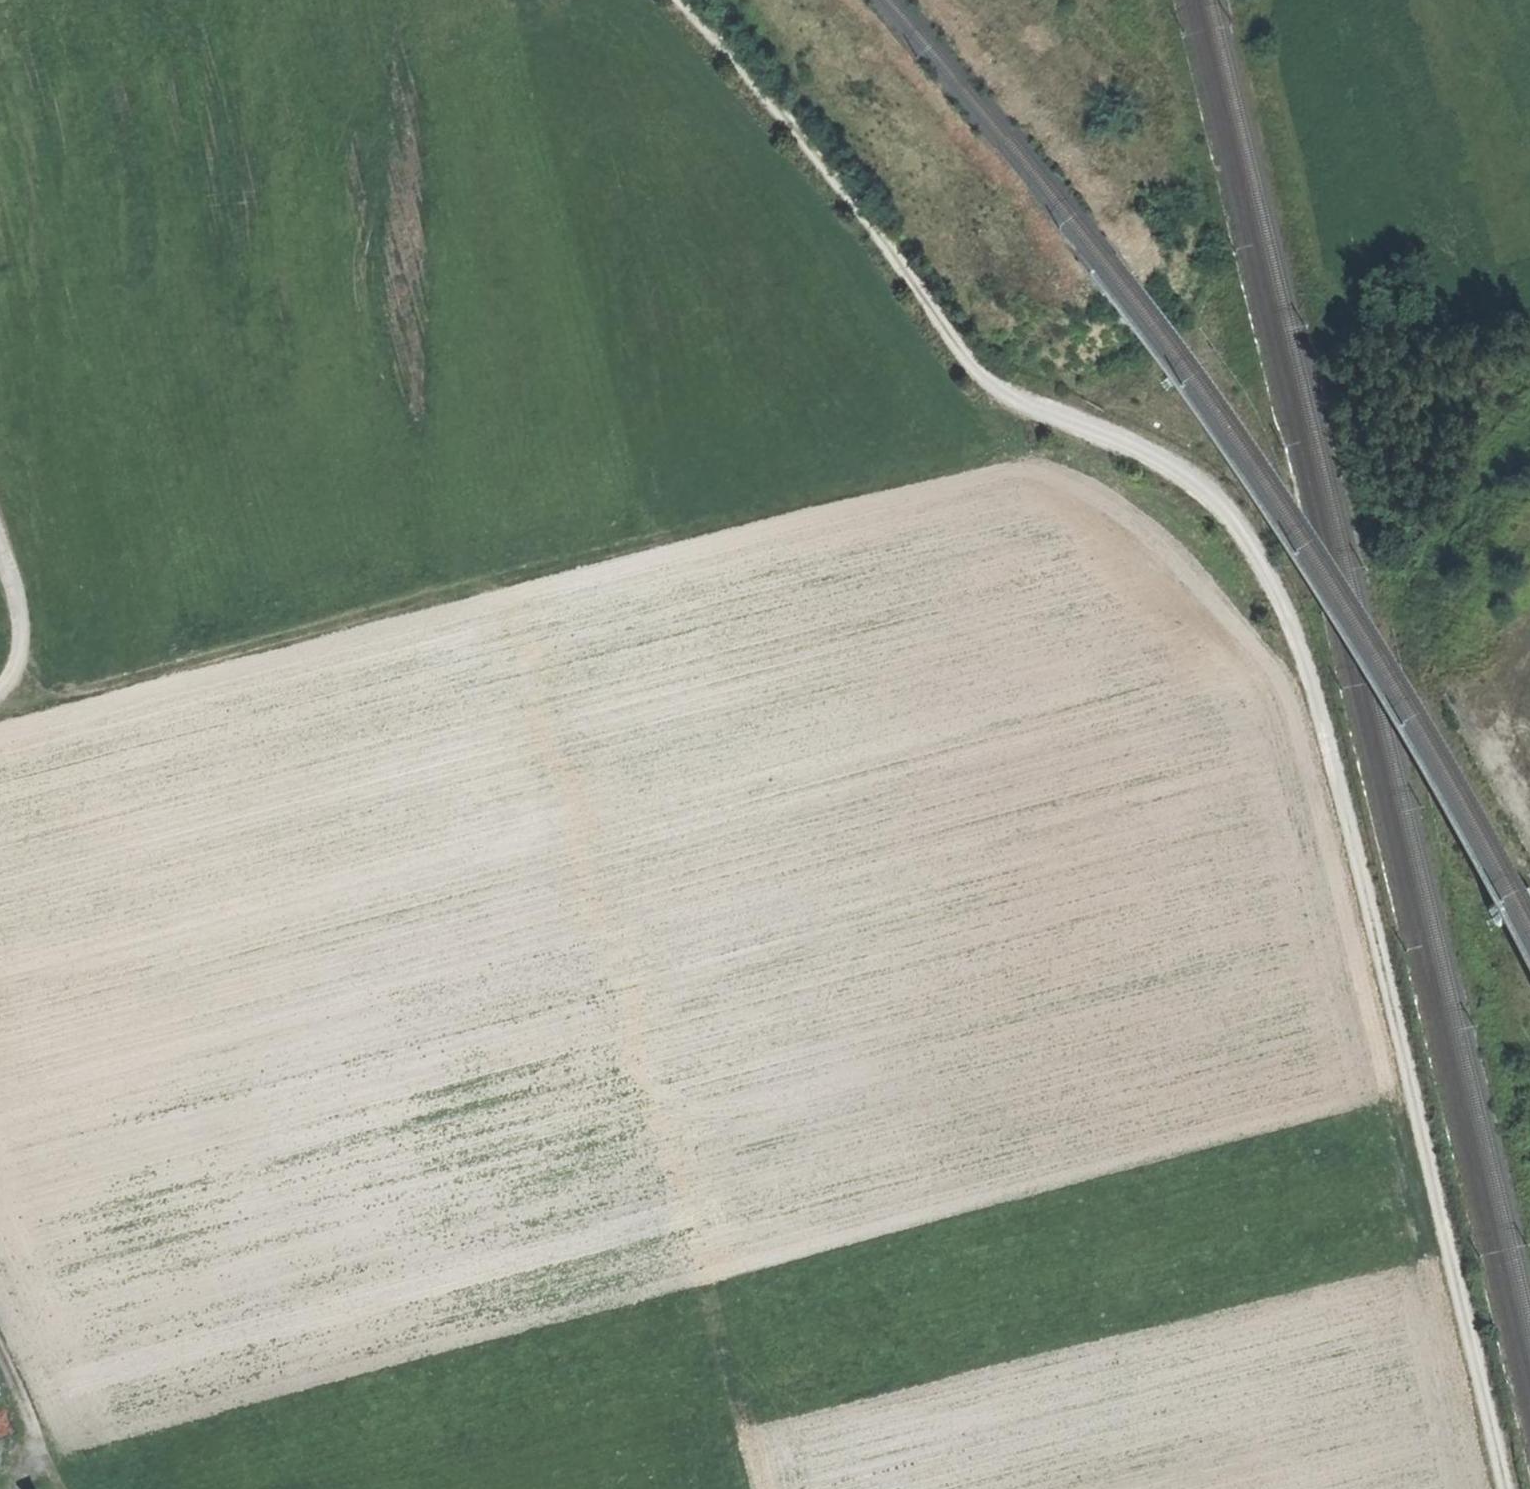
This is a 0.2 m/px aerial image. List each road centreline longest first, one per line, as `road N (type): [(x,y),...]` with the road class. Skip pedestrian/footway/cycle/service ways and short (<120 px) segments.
road 1 (track): [(1330,730),(1292,622),(1218,498),(1174,465),(997,390),(858,203),(686,0)]
road 2 (track): [(1330,730),(1508,1488)]
road 3 (track): [(0,537),(21,625),(20,656),(0,689)]

